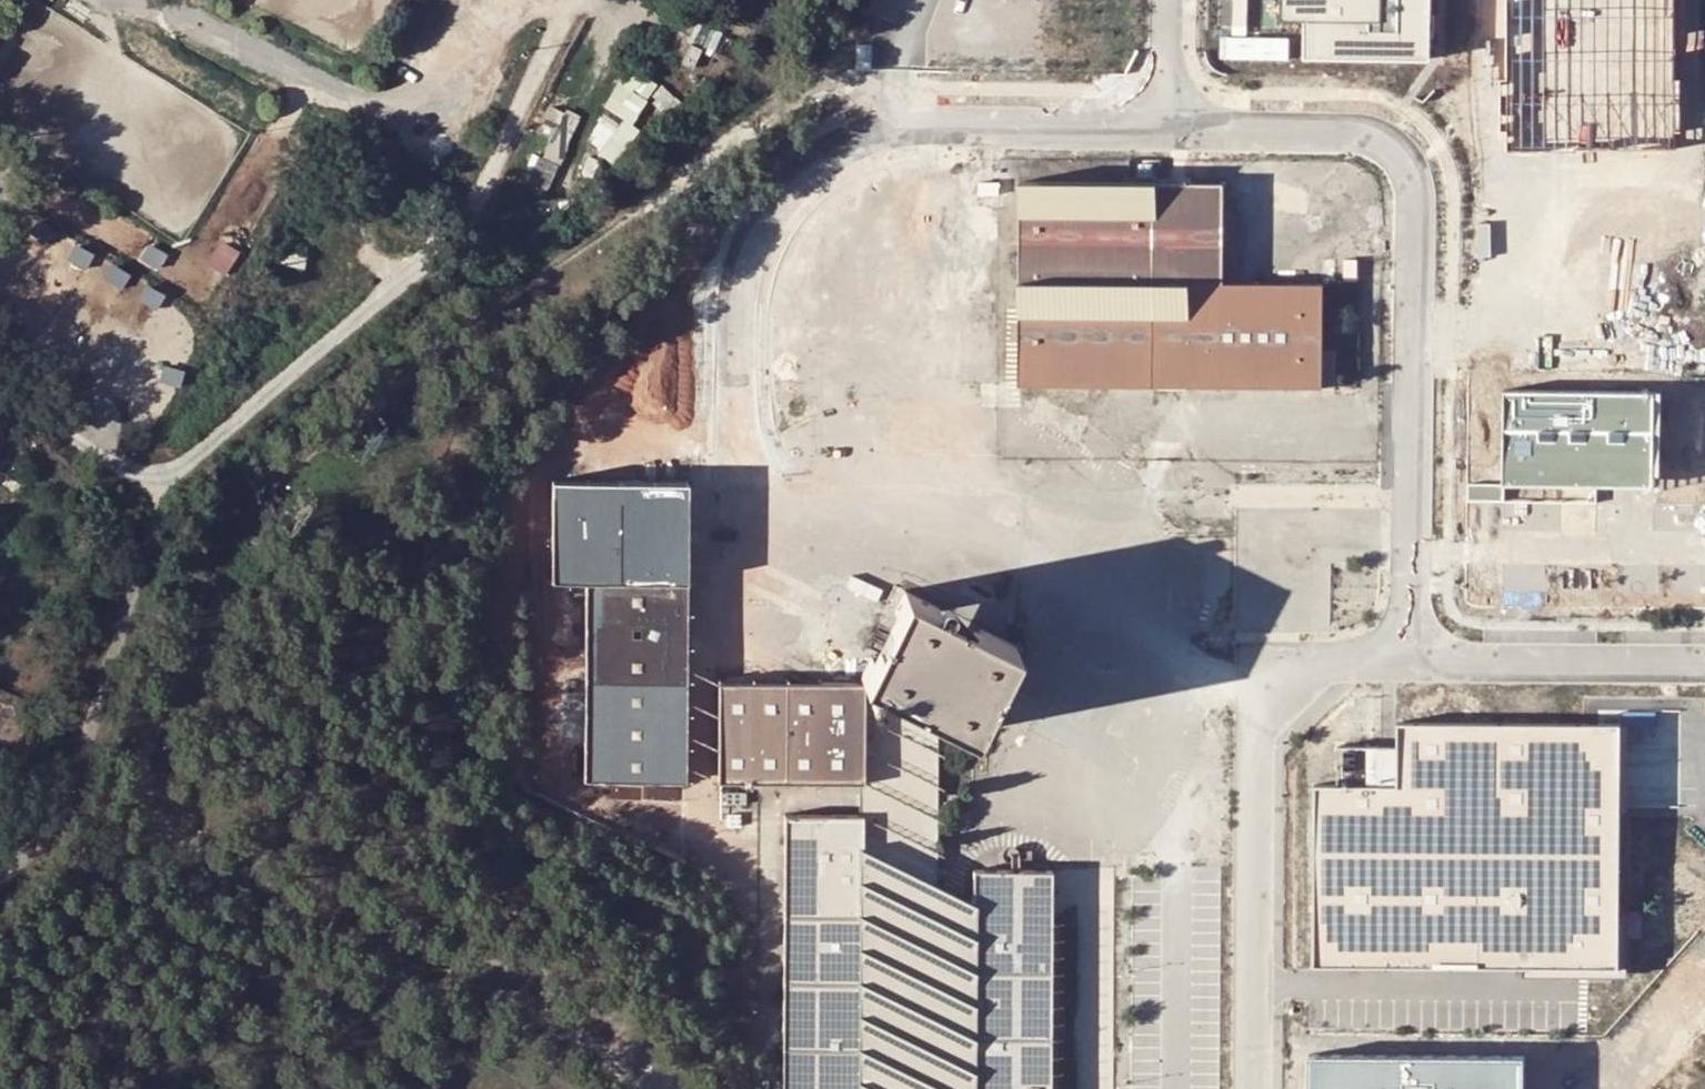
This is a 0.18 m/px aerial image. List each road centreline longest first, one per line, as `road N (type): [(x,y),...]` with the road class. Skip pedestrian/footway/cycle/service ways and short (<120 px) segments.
road 1 (unclassified): [(577,0),(445,244),(199,478),(179,509),(84,774),(43,850),(0,884)]

